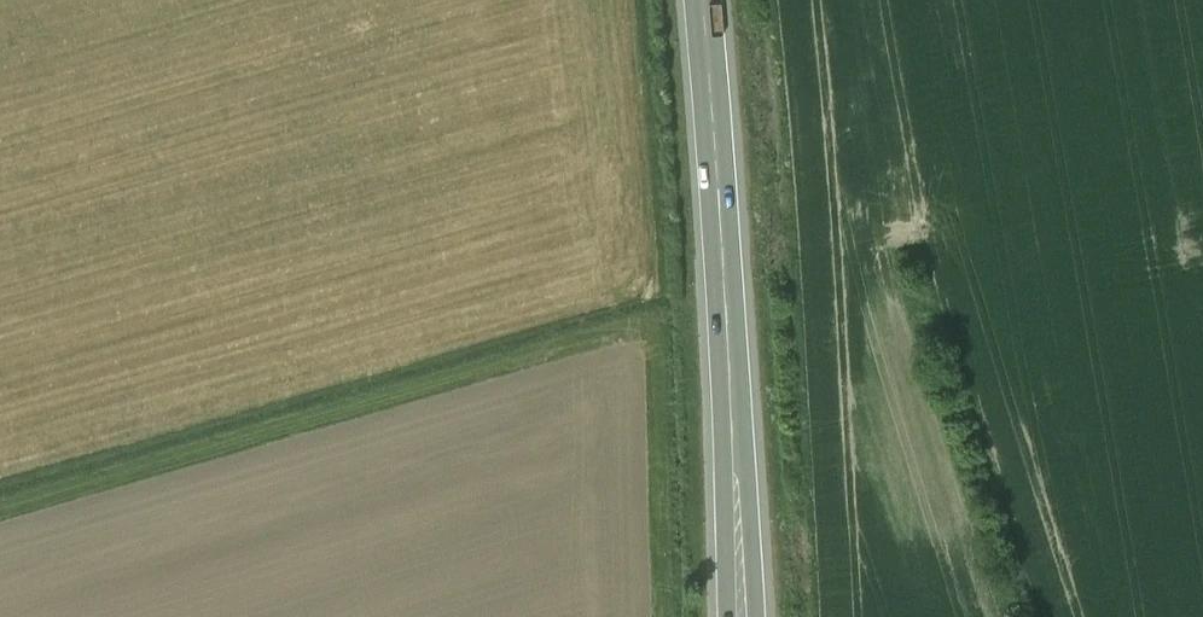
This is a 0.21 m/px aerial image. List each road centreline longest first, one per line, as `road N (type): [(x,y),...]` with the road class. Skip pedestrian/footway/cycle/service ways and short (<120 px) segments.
road 1 (secondary): [(704,0),(743,616)]

